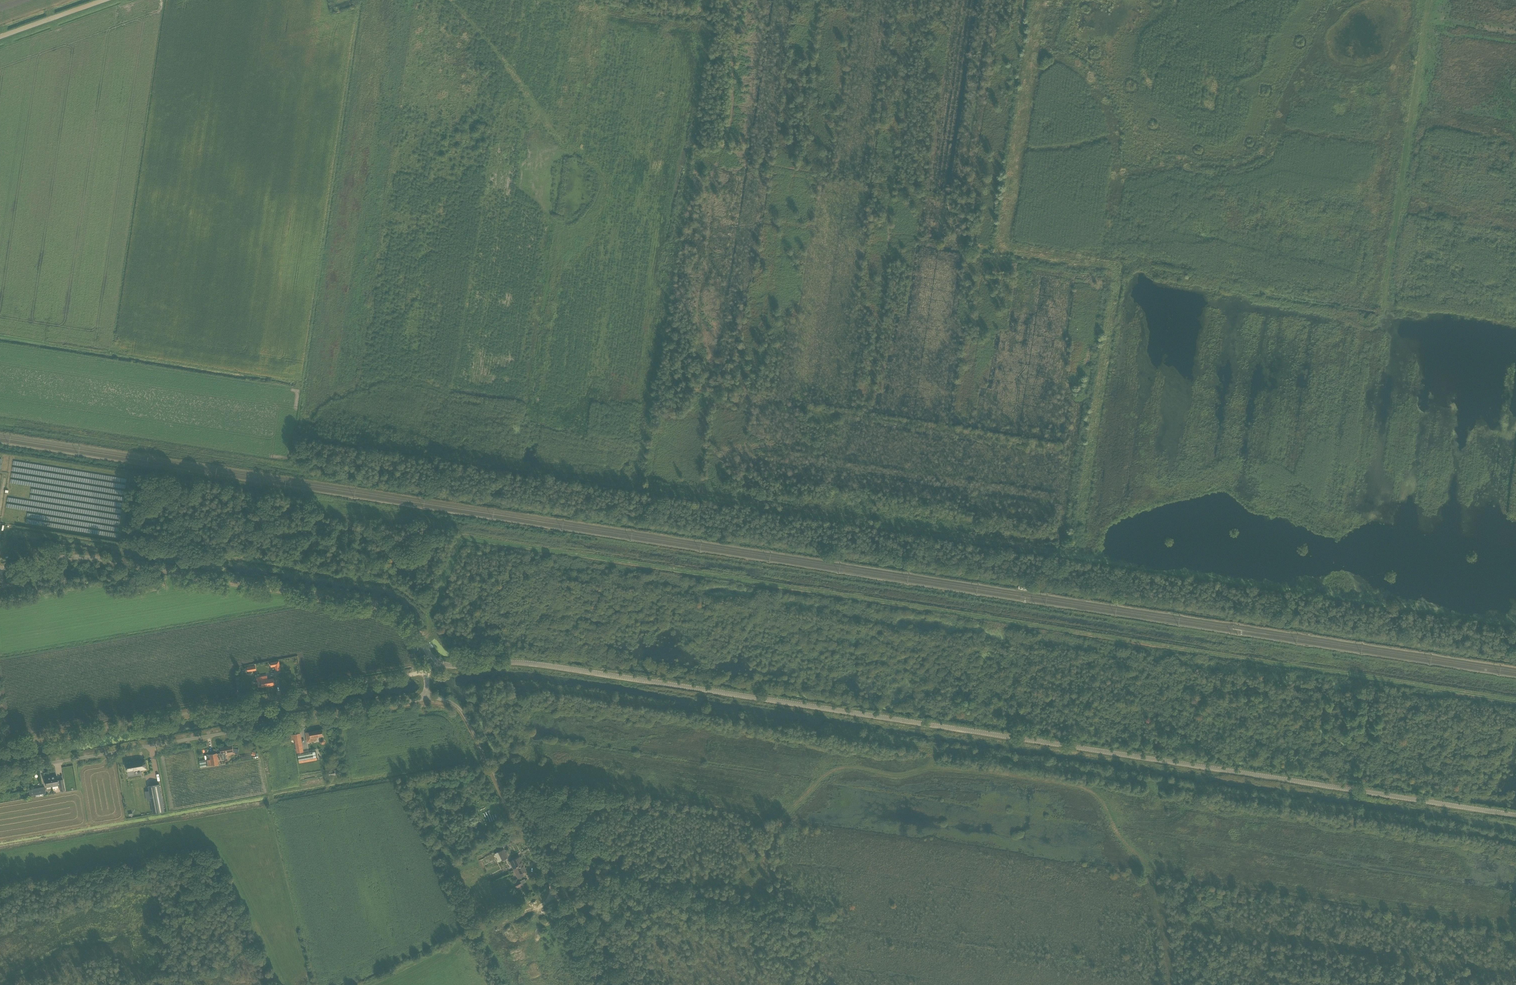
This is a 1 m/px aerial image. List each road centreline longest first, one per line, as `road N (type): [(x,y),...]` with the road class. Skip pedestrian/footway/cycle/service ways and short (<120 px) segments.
road 1 (track): [(428,619),(462,536),(1515,699)]
road 2 (tertiary): [(1515,815),(545,665),(436,662)]
road 3 (tertiary): [(436,662),(406,617),(379,603),(96,558),(0,568)]
road 4 (unclassified): [(0,771),(427,696)]
road 5 (unclassified): [(0,746),(425,672)]
road 6 (track): [(1383,309),(1428,0)]
road 7 (track): [(207,555),(392,589),(428,619)]
road 8 (unclassified): [(427,696),(467,718),(536,856)]
road 9 (track): [(536,856),(602,984)]

